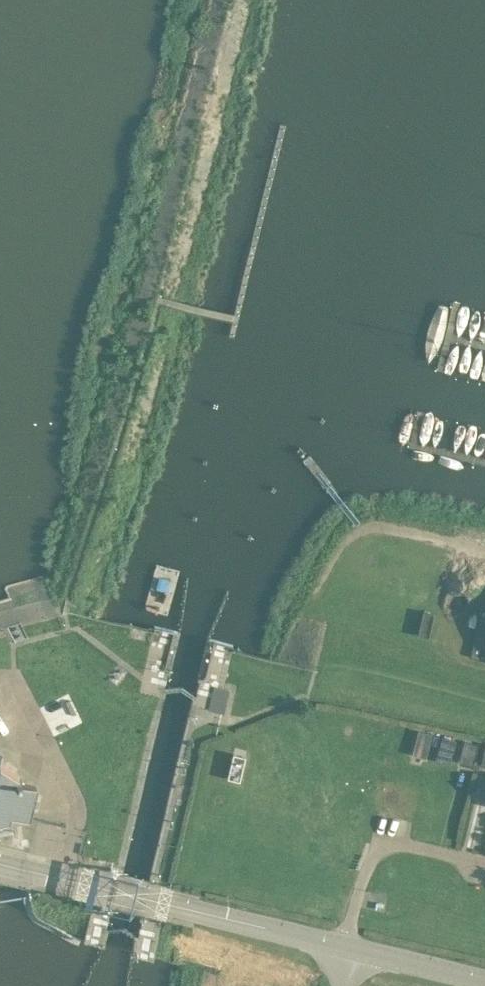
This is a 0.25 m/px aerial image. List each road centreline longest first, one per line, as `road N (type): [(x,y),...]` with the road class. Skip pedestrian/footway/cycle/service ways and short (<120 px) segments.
road 1 (tertiary): [(347,952),(0,862)]
road 2 (unclassified): [(484,865),(375,838),(347,952)]
road 3 (tertiary): [(484,982),(347,952)]

